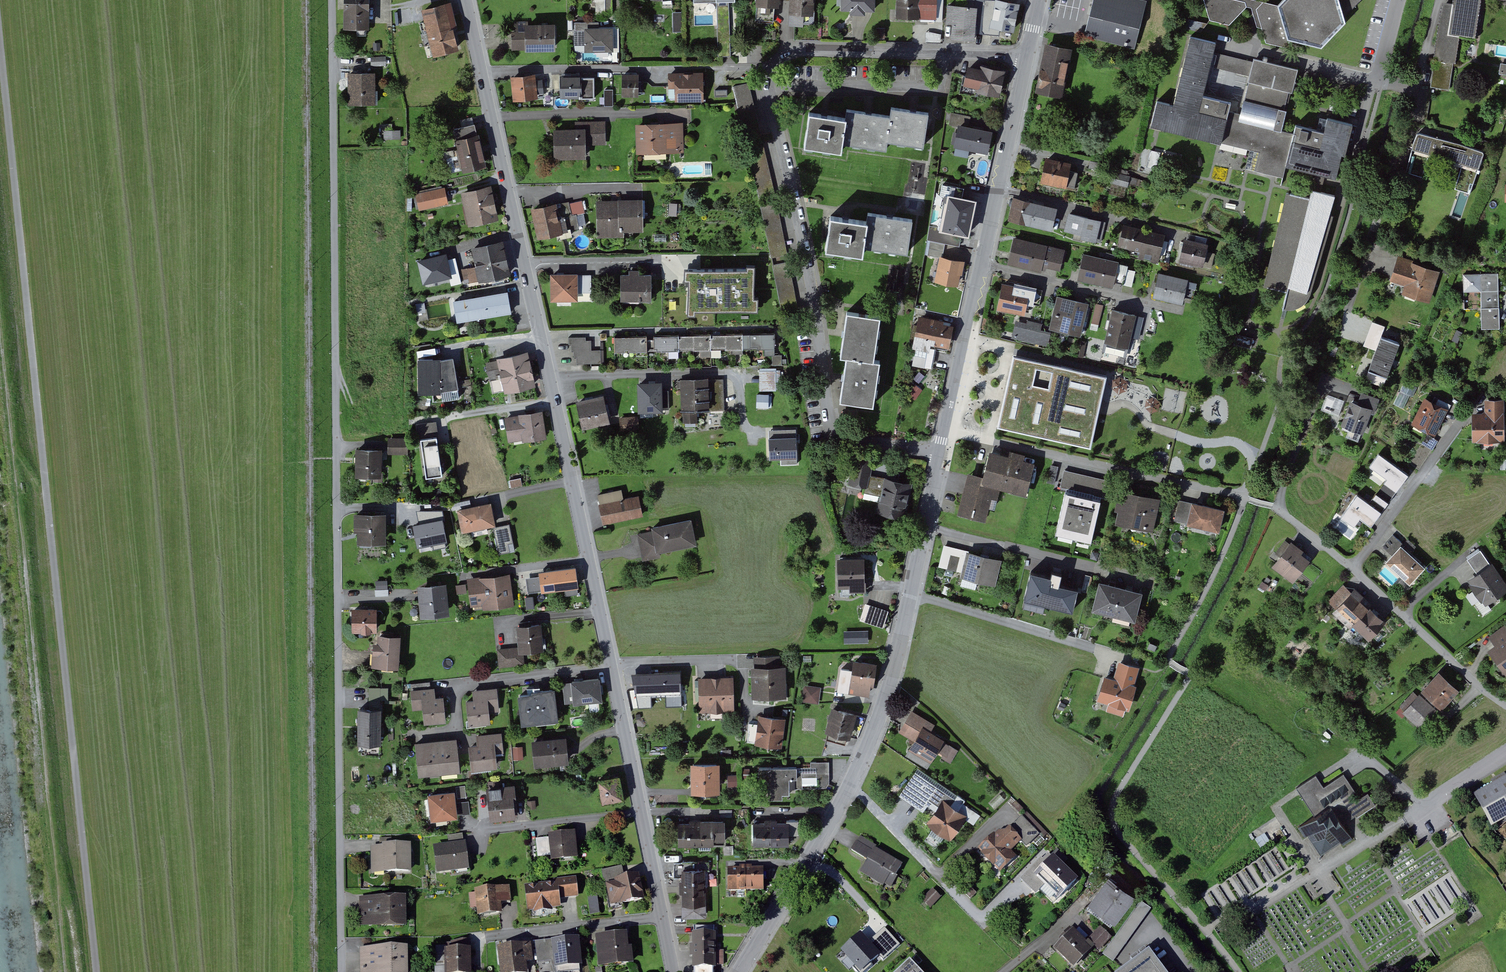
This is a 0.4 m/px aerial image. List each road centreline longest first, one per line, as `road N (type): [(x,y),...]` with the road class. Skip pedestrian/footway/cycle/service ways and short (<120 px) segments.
road 1 (residential): [(469,0),(676,971)]
road 2 (track): [(100,971),(0,2)]
road 3 (residential): [(335,0),(344,971)]
road 4 (residential): [(741,971),(854,781),(888,697),(928,526)]
road 5 (residential): [(772,66),(834,424),(872,444),(942,455)]
road 6 (residential): [(1247,496),(948,429)]
road 7 (residential): [(1275,506),(1505,703)]
road 8 (residential): [(1027,59),(794,49),(772,66)]
road 9 (residential): [(928,526),(1137,577)]
road 10 (residential): [(983,264),(1184,310)]
road 11 (residential): [(1422,95),(1361,282)]
road 12 (residential): [(1000,187),(1177,232)]
road 13 (residential): [(948,429),(983,264)]
road 14 (residential): [(1380,80),(1224,43)]
road 15 (residential): [(1000,187),(1027,59)]
road 16 (residential): [(1428,808),(1371,757),(1325,774)]

